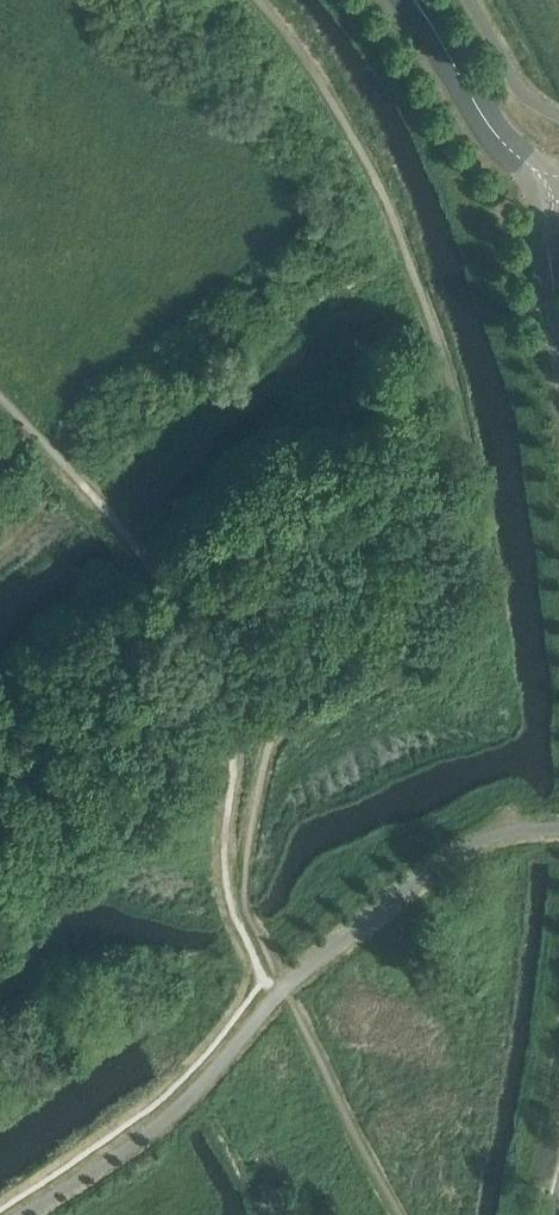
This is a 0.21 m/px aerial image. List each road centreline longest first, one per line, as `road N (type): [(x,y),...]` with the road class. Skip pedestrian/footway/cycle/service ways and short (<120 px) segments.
road 1 (unclassified): [(558,287),(552,242),(557,183),(515,158),(458,64)]

